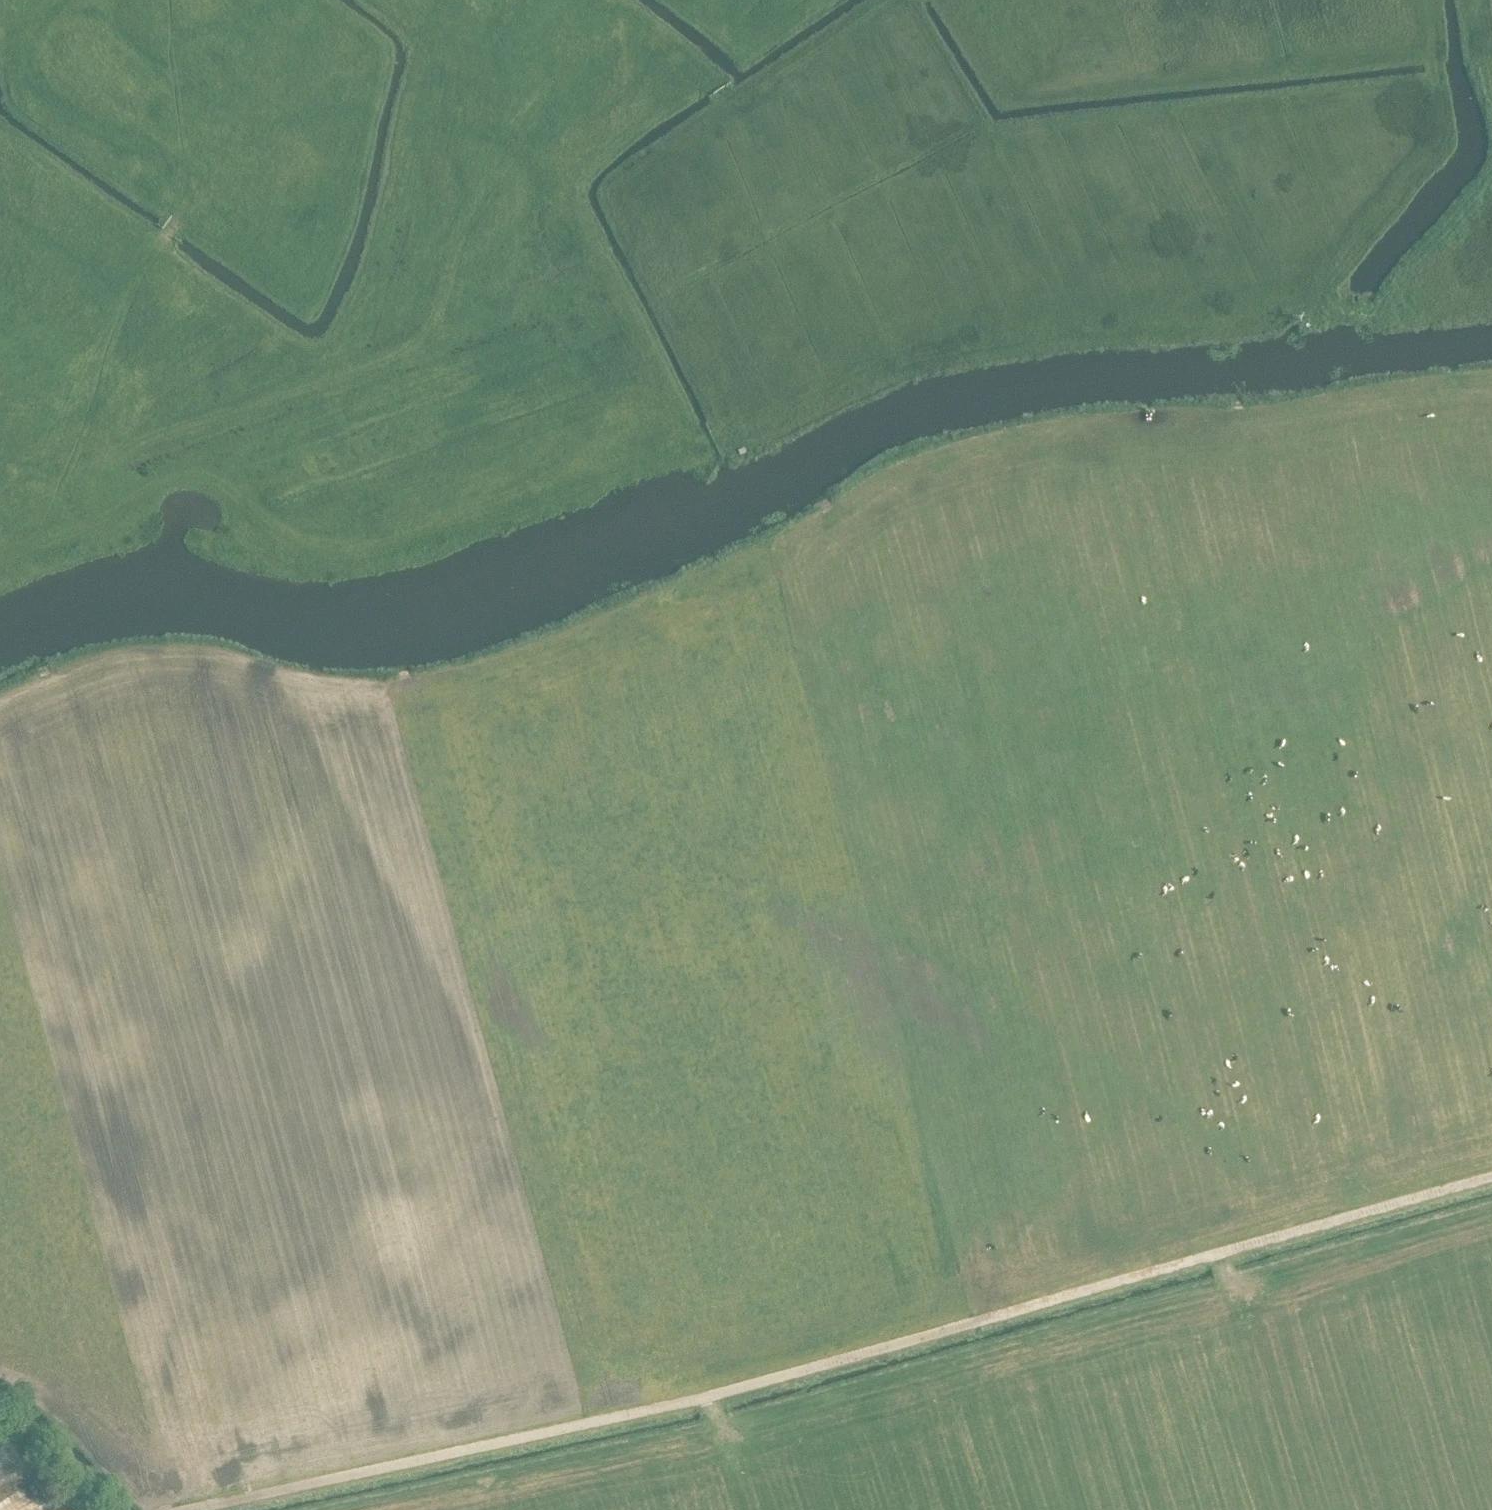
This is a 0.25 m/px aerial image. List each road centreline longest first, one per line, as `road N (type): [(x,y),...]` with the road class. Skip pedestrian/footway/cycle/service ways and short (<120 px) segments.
road 1 (track): [(1491,1181),(693,1399),(210,1509)]

